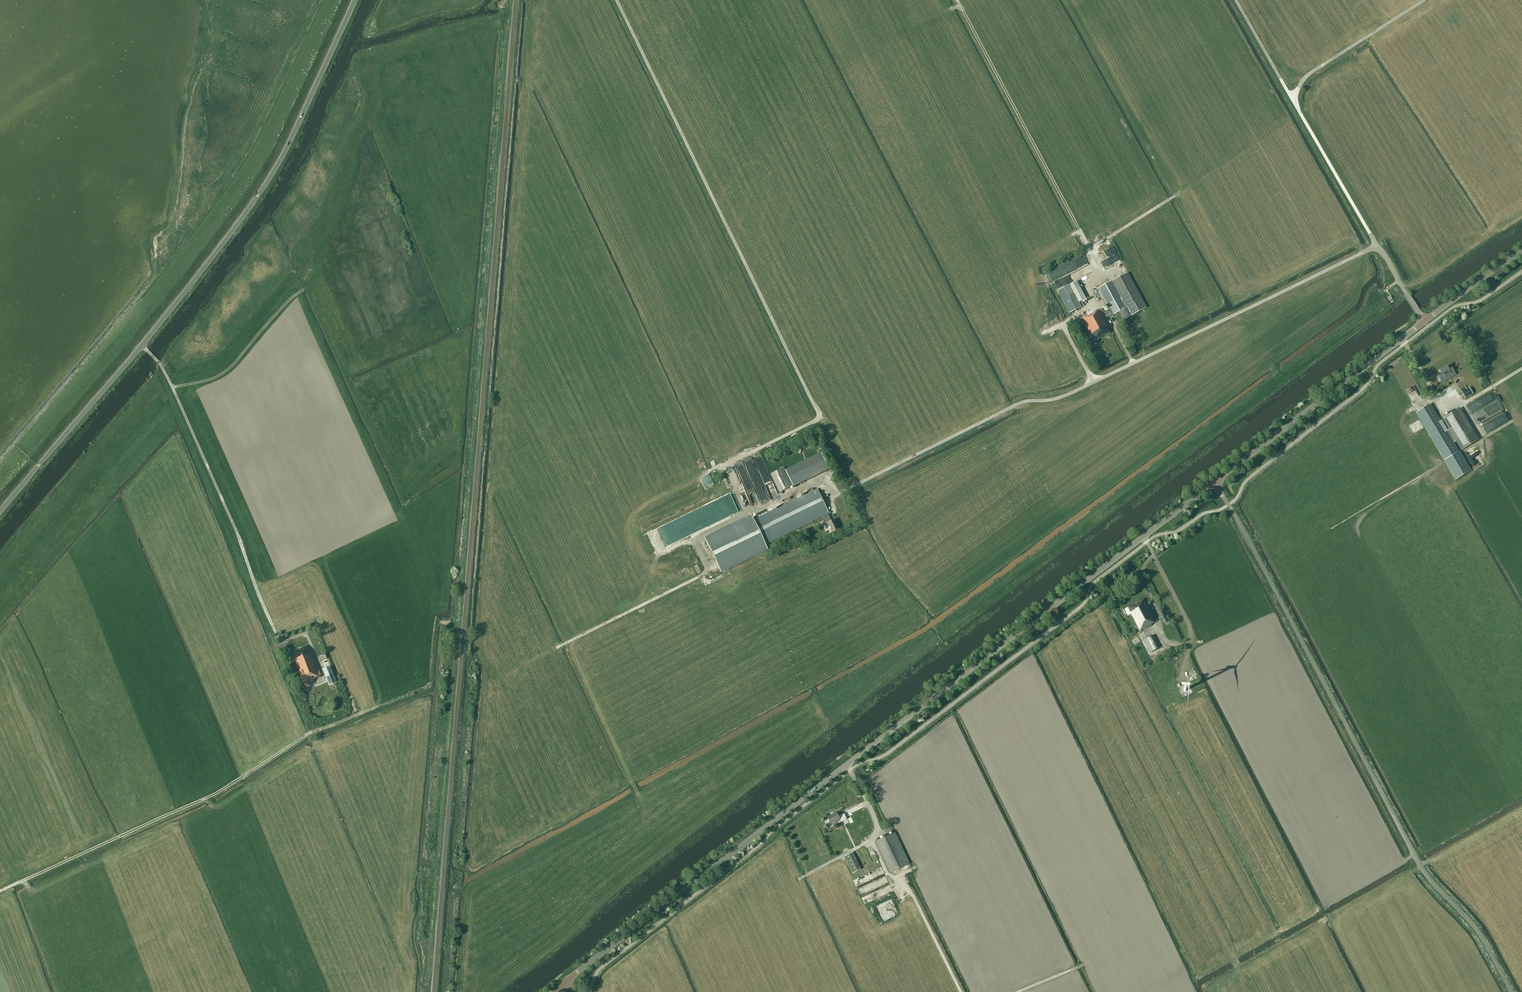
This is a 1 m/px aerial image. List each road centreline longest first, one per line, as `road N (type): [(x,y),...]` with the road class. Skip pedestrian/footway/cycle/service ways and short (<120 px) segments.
road 1 (tertiary): [(565,981),(1215,483)]
road 2 (track): [(740,518),(717,466),(820,418),(616,0)]
road 3 (tertiary): [(0,512),(257,195),(355,0)]
road 4 (unclassified): [(1509,991),(1467,917),(1416,860),(1215,483)]
road 5 (unclassified): [(848,492),(1017,405),(1082,387),(1377,245)]
road 6 (track): [(22,882),(208,798),(310,735),(429,687),(435,618)]
road 7 (track): [(275,637),(178,400),(141,345)]
road 8 (track): [(1104,277),(956,0)]
road 9 (tertiary): [(1215,483),(1424,321)]
road 10 (track): [(871,840),(889,878),(901,872),(962,991)]
road 11 (track): [(710,565),(557,647)]
road 12 (unclassified): [(1377,245),(1293,100)]
road 13 (tertiary): [(1424,321),(1521,251)]

